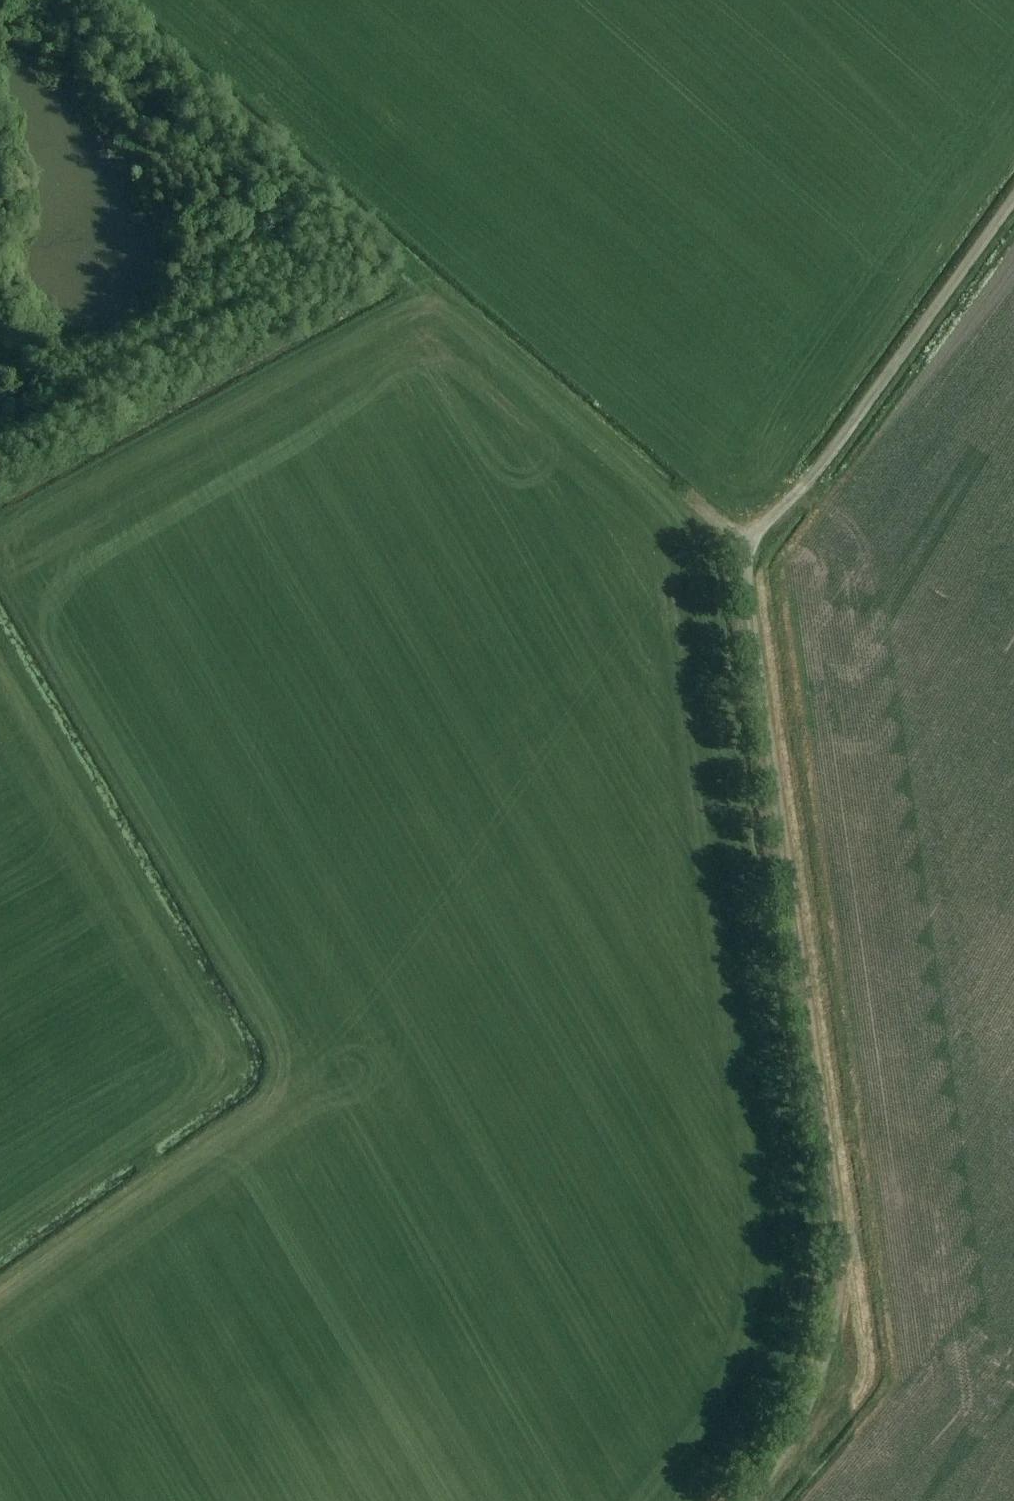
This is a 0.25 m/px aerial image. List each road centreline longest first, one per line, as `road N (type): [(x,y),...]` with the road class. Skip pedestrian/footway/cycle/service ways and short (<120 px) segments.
road 1 (unclassified): [(748,1500),(802,1421),(831,1336),(840,1236),(742,547),(808,482)]
road 2 (track): [(808,482),(1013,199)]

